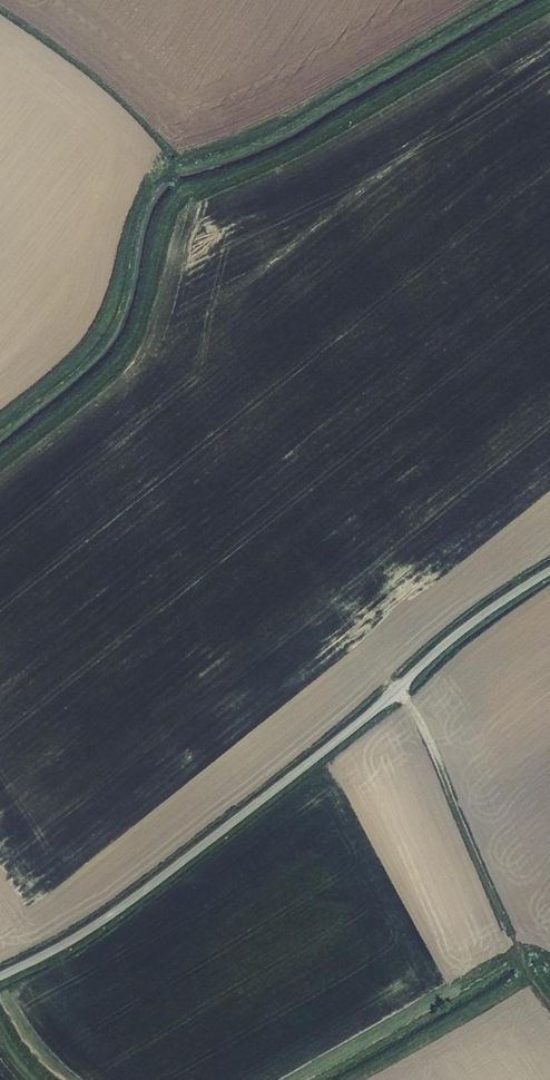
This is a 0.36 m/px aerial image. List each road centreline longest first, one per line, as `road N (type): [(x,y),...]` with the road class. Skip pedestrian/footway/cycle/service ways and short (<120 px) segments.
road 1 (unclassified): [(0,976),(132,900),(352,728),(465,628),(549,571)]

